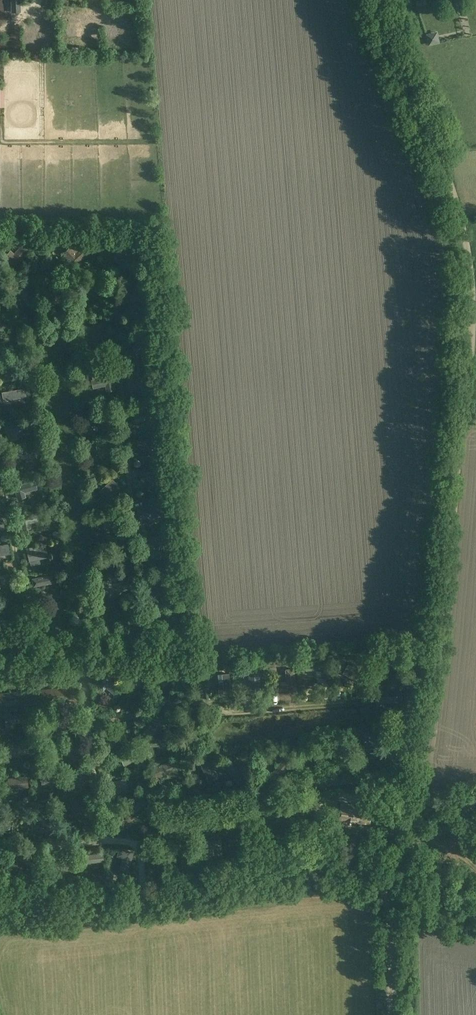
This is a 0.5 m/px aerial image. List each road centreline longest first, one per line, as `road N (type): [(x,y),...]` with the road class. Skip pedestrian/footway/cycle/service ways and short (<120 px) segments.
road 1 (unclassified): [(380,0),(444,165),(466,237),(472,306),(427,774),(393,892),(394,1014)]
road 2 (track): [(145,898),(137,845),(101,839),(95,797),(88,691),(100,664),(117,658),(115,641)]

